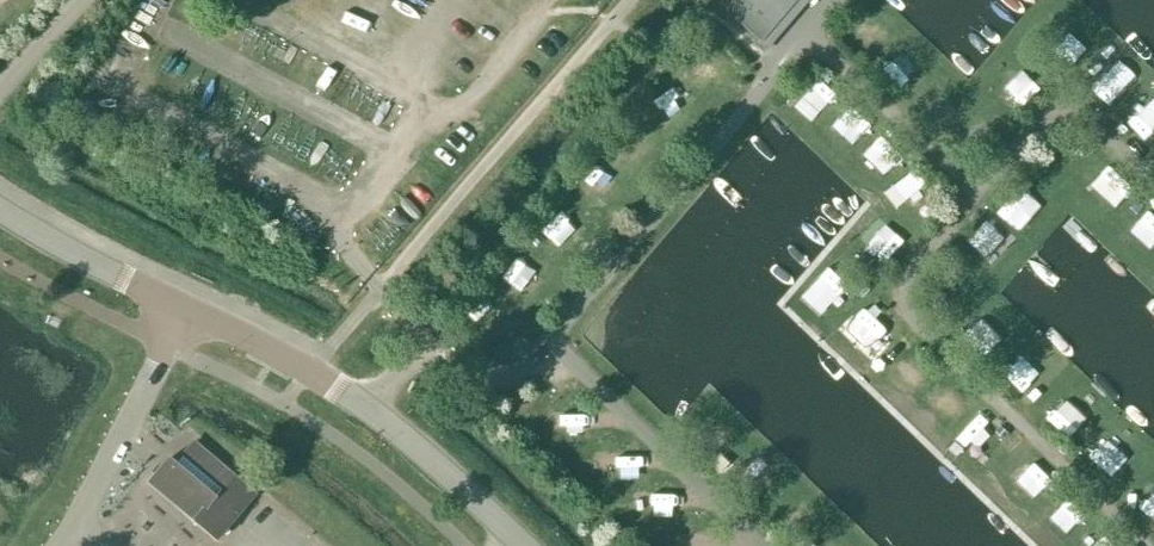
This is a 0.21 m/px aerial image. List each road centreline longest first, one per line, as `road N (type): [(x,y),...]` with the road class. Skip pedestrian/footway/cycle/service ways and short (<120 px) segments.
road 1 (unclassified): [(183,306),(368,411),(520,545)]
road 2 (unclassified): [(61,545),(109,474),(169,352),(183,306)]
road 3 (unclassified): [(0,208),(183,306)]

